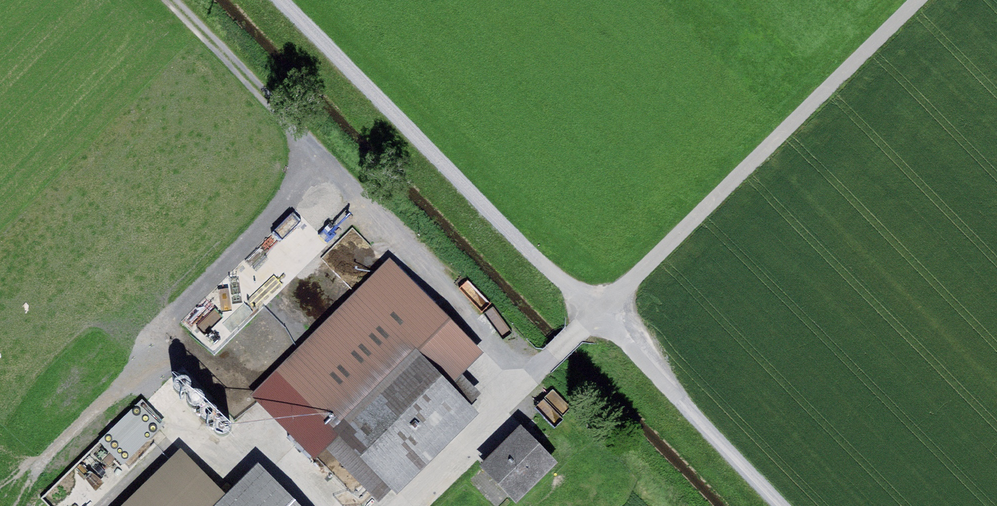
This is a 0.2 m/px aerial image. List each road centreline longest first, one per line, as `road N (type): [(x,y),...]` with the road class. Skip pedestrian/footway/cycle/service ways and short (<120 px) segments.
road 1 (track): [(603,312),(923,0)]
road 2 (track): [(299,0),(531,252),(603,312)]
road 3 (track): [(603,312),(407,505)]
road 4 (track): [(793,505),(603,312)]

